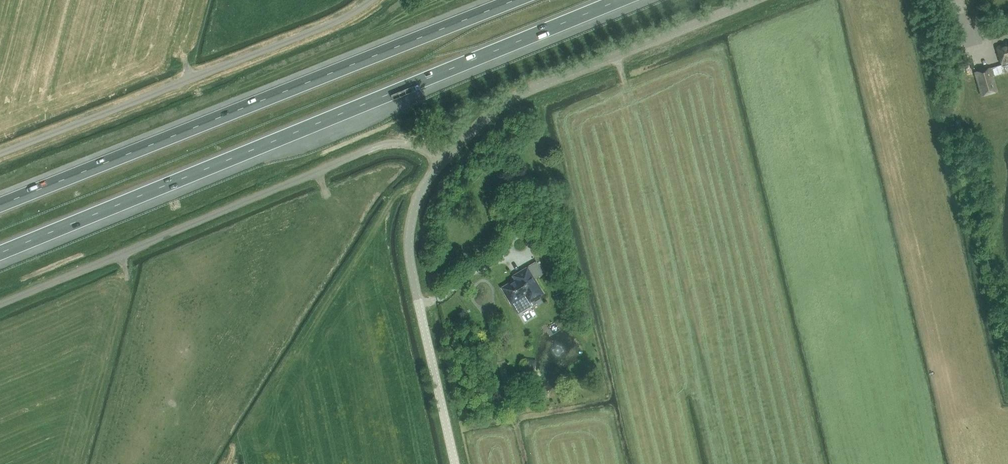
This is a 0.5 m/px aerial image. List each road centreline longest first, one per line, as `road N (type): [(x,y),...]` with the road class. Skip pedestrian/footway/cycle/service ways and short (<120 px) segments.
road 1 (motorway): [(0,253),(619,0)]
road 2 (motorway): [(514,0),(0,205)]
road 3 (unclassified): [(0,303),(352,154),(386,149),(420,158)]
road 4 (unclassified): [(0,152),(333,23),(369,0)]
road 5 (tertiary): [(420,158),(446,153),(514,97),(750,0)]
road 6 (tertiary): [(456,463),(409,248),(420,158)]

